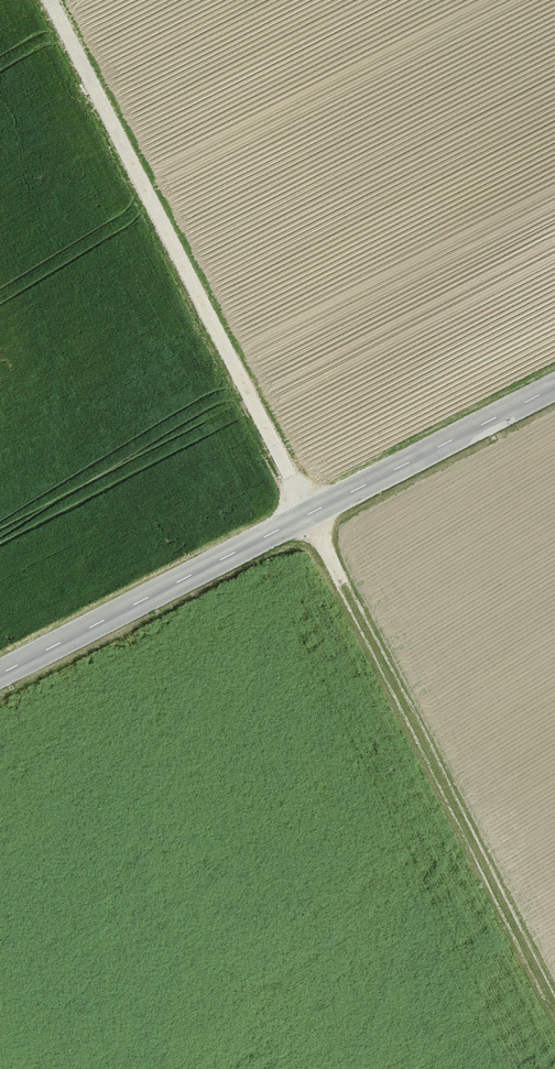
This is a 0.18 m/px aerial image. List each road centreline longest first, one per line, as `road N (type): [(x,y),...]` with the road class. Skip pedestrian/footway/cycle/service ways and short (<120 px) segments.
road 1 (unclassified): [(554,389),(0,676)]
road 2 (track): [(48,0),(310,516)]
road 3 (track): [(554,1005),(310,516)]

